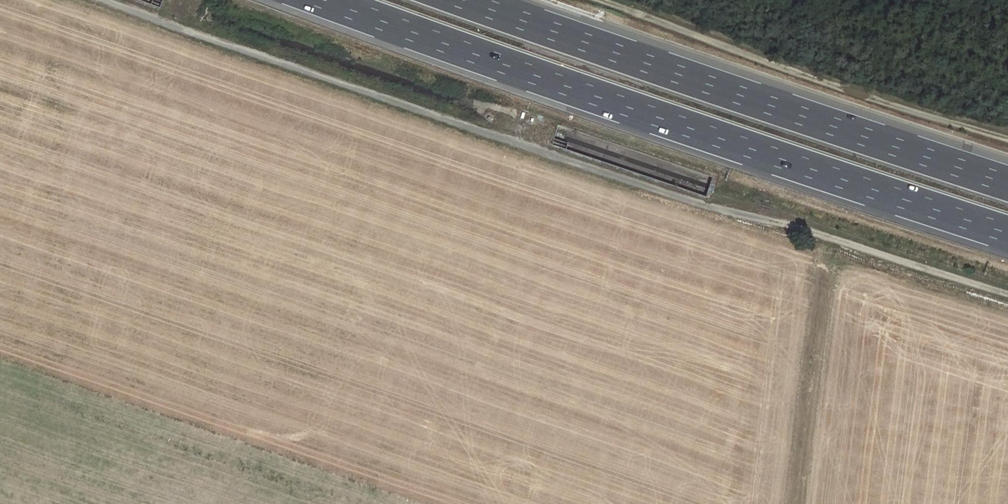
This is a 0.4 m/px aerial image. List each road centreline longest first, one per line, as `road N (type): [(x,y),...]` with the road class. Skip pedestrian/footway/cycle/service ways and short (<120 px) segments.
road 1 (track): [(105,0),(731,215),(811,230),(1007,291)]
road 2 (motorway): [(324,0),(1007,234)]
road 3 (motorway): [(1007,184),(465,0)]
road 4 (track): [(599,0),(1007,140)]

